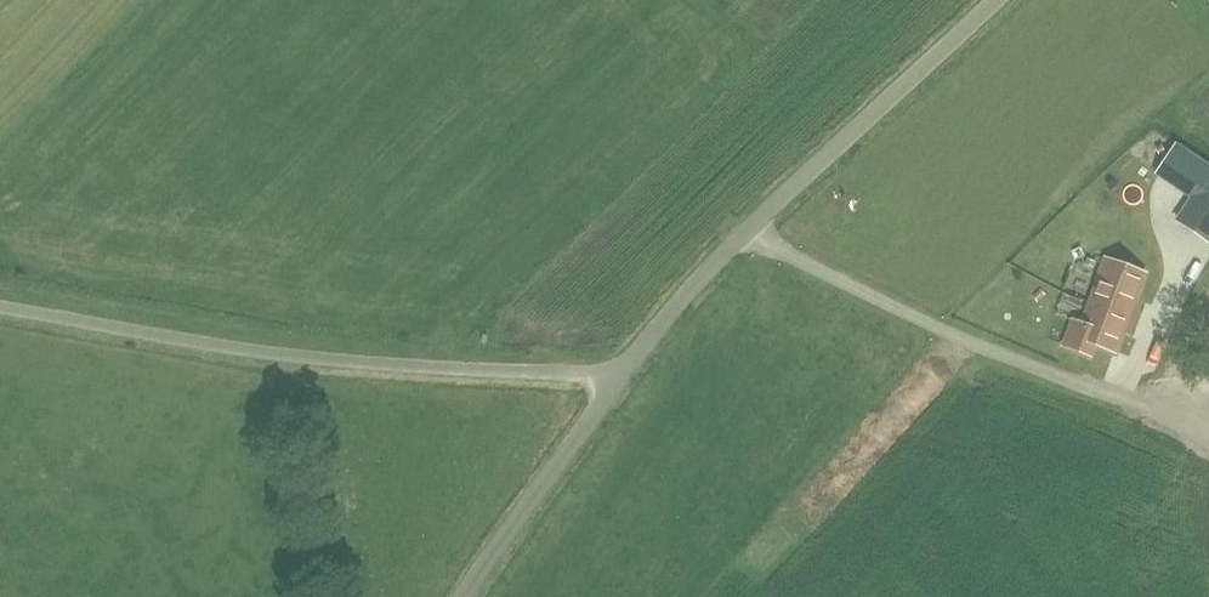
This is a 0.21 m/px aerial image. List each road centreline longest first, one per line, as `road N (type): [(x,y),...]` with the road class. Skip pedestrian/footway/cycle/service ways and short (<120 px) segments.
road 1 (unclassified): [(620,385),(595,373),(303,355),(0,304)]
road 2 (unclassified): [(620,385),(745,244),(1000,0)]
road 3 (unclassified): [(468,596),(620,385)]

